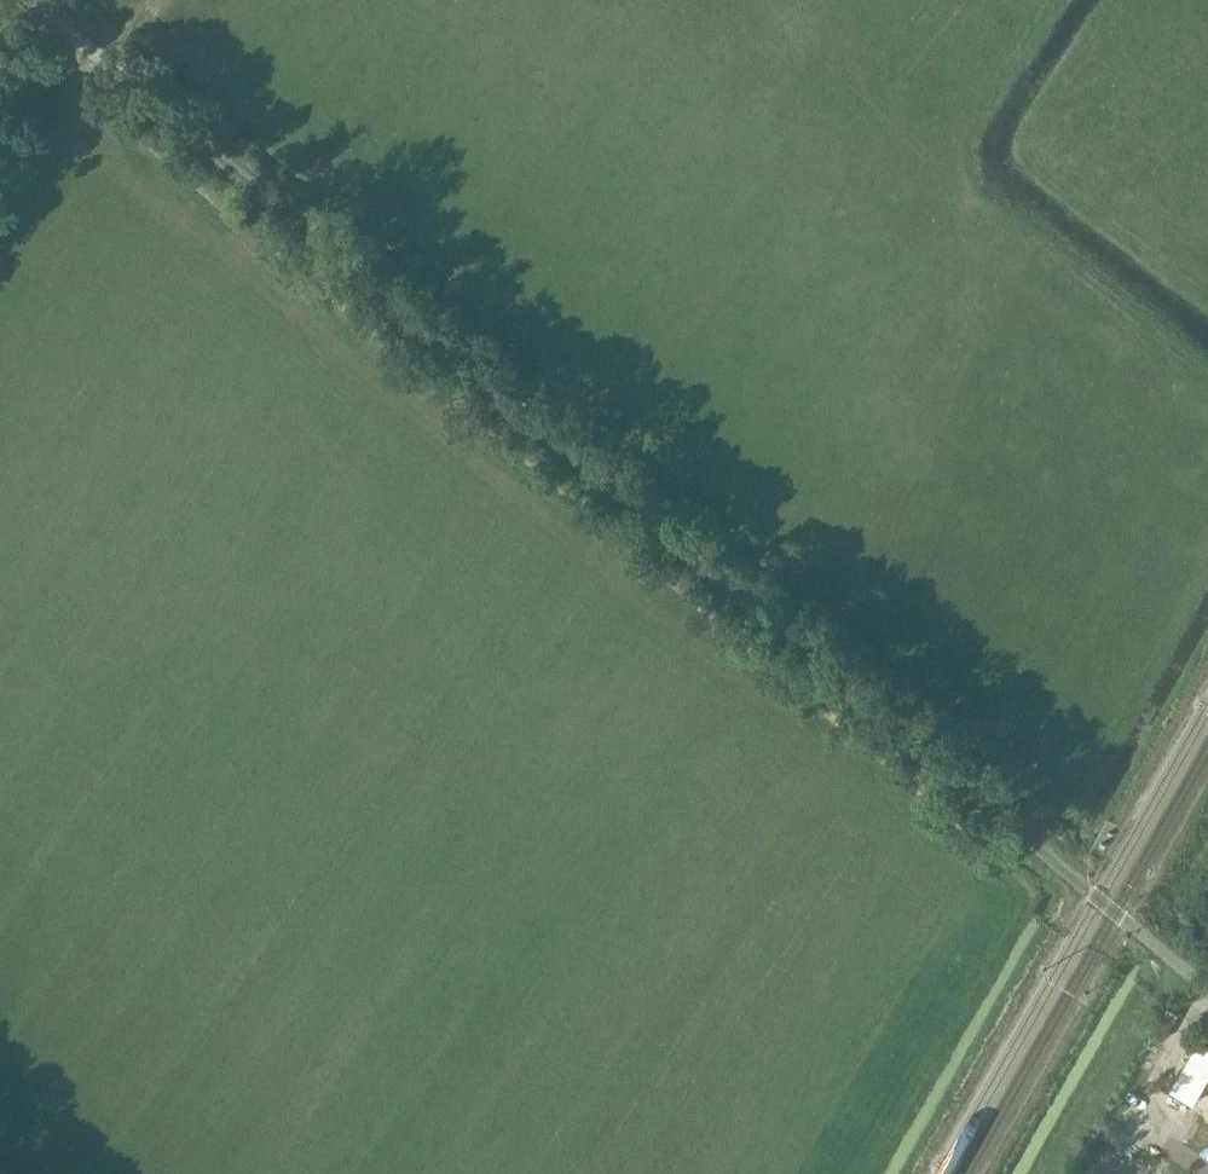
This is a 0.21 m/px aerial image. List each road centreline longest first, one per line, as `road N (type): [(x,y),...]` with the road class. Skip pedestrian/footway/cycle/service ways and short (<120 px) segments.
road 1 (unclassified): [(1207,990),(958,773)]

